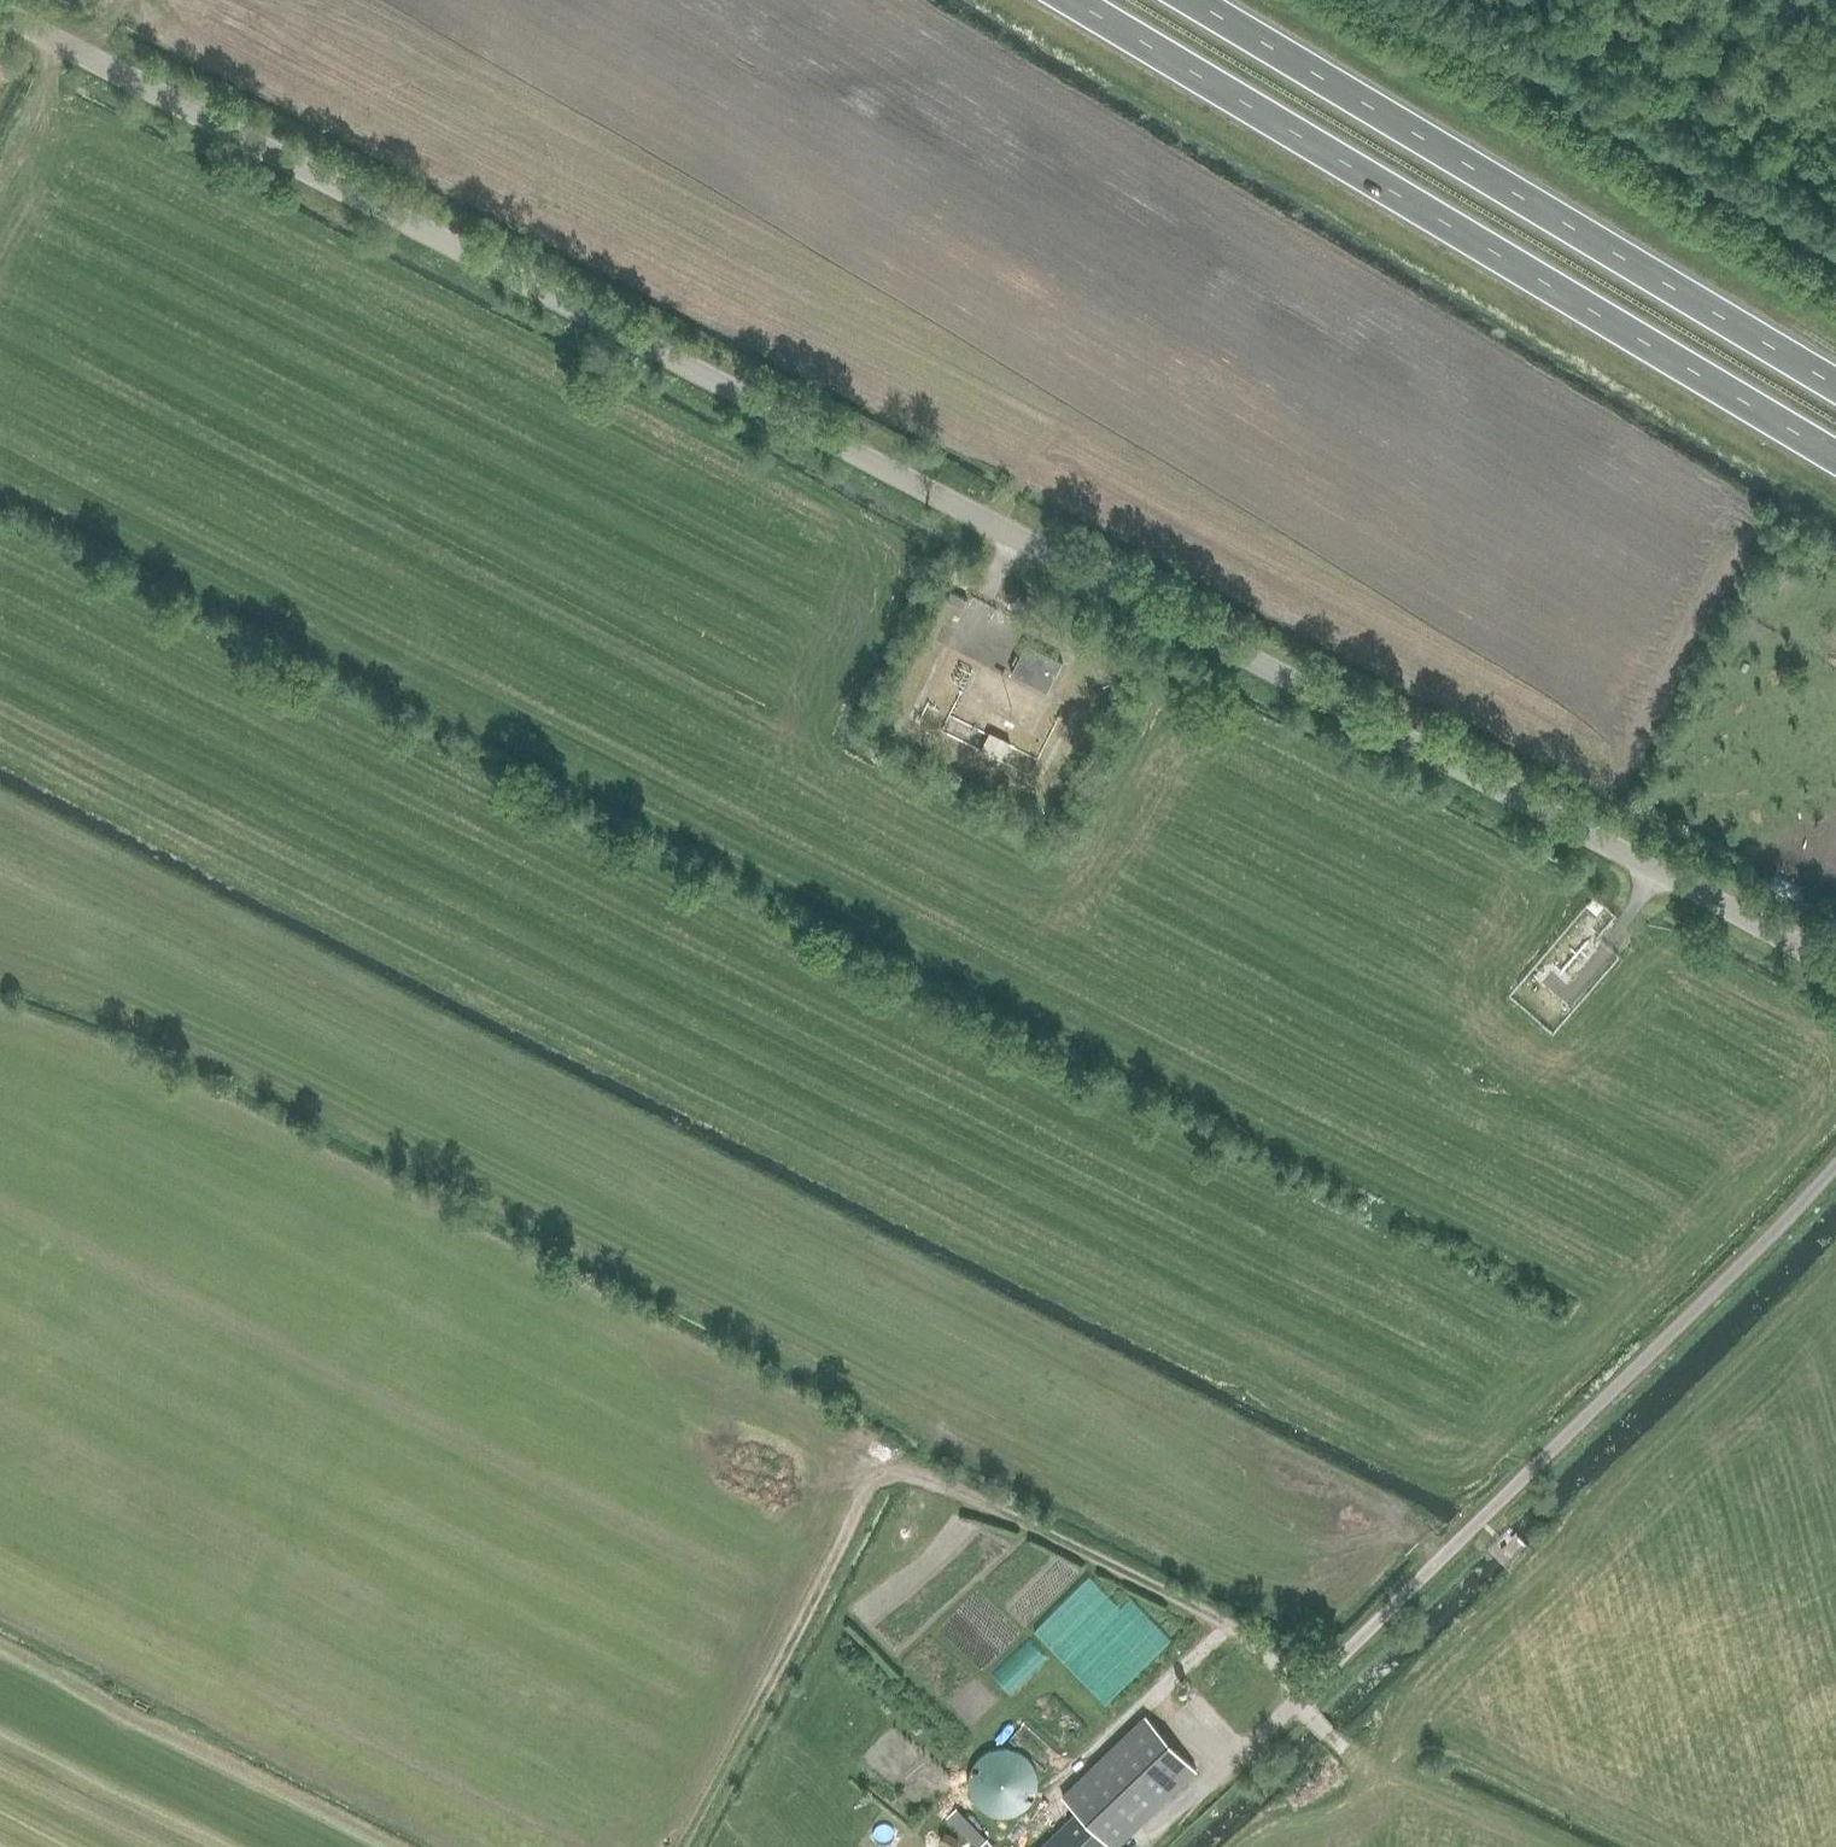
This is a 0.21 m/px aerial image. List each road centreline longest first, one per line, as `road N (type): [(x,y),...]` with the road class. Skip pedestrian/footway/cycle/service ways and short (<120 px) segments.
road 1 (tertiary): [(1835,983),(1580,839),(0,18)]
road 2 (trunk): [(1072,0),(1835,458)]
road 3 (trunk): [(1835,387),(1188,0)]

